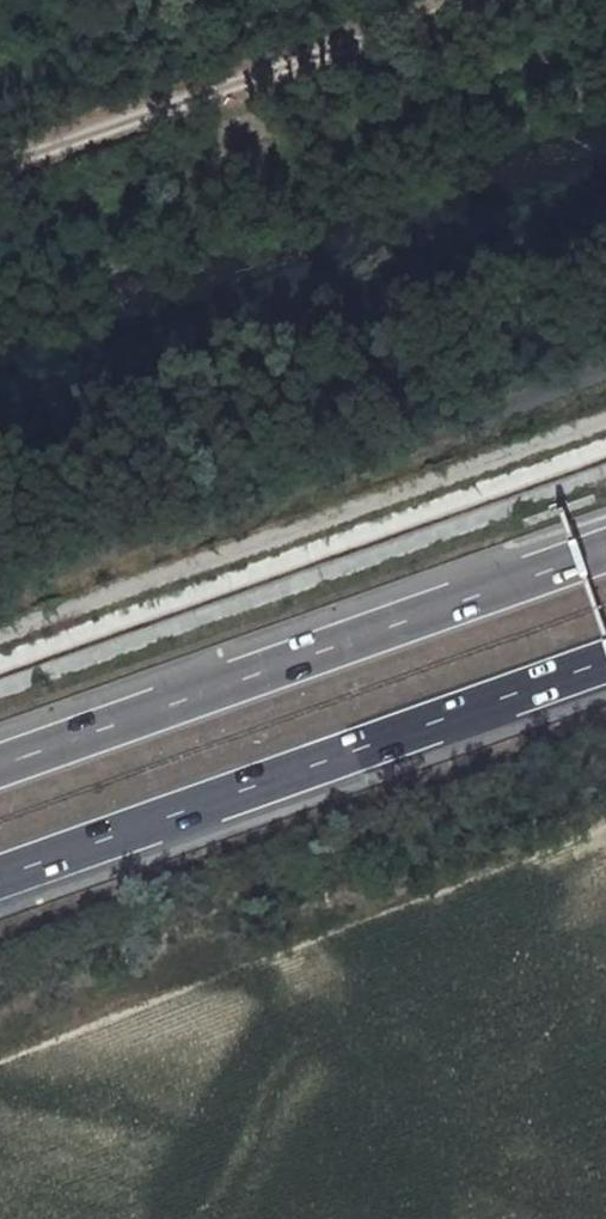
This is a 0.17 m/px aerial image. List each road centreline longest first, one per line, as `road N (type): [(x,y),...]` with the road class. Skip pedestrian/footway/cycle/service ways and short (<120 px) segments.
road 1 (motorway): [(0,881),(605,665)]
road 2 (motorway): [(605,548),(0,763)]
road 3 (track): [(479,0),(0,169)]

